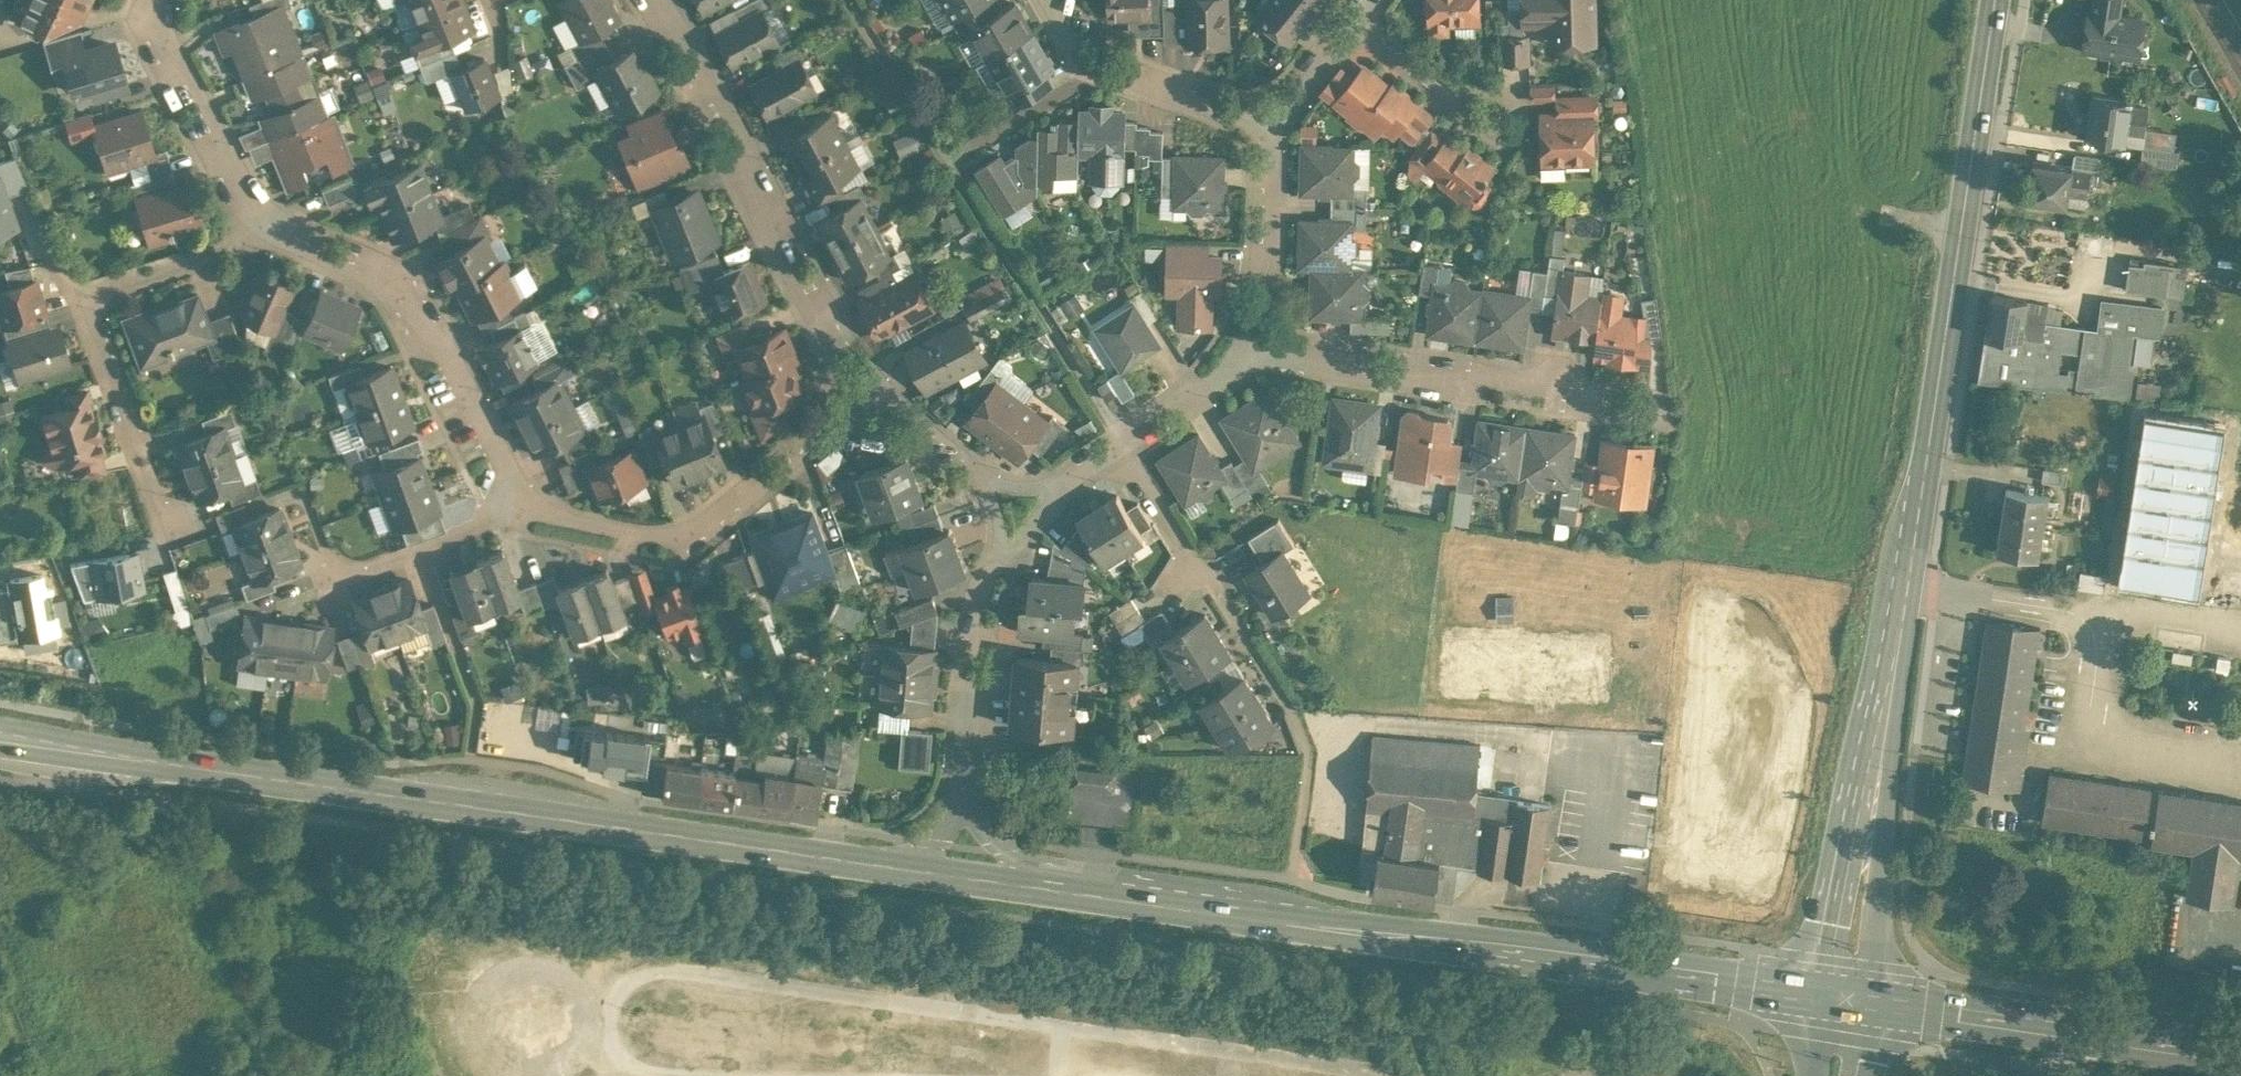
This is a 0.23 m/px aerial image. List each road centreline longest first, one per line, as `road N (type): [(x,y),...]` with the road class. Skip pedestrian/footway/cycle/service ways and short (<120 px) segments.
road 1 (secondary): [(1995,0),(1846,997)]
road 2 (secondary): [(0,739),(889,866)]
road 3 (secondary): [(1065,891),(1846,997)]
road 4 (residential): [(168,516),(142,466),(88,291),(287,228)]
road 5 (residential): [(656,0),(810,300),(865,387)]
road 6 (residential): [(512,515),(541,508),(682,533),(713,509),(786,476),(844,424),(865,387)]
road 7 (residential): [(1657,405),(1255,354)]
road 8 (primary): [(1846,997),(2240,1057)]
road 9 (residential): [(287,228),(400,281),(510,471),(512,515)]
road 10 (residential): [(151,0),(147,8),(251,213),(287,228)]
road 11 (residential): [(1270,122),(1255,354)]
road 12 (residential): [(1004,563),(975,641),(966,785)]
road 13 (residential): [(1524,132),(1463,105),(1352,18)]
road 14 (residential): [(1270,122),(1091,71)]
road 15 (residential): [(341,575),(512,515)]
road 16 (secondary): [(889,866),(1065,891)]
road 17 (residential): [(948,162),(1053,103),(1091,71)]
road 18 (residential): [(1214,578),(1128,446)]
road 19 (residential): [(1255,354),(1203,399),(1128,446)]
road 20 (residential): [(865,387),(912,405),(970,454),(982,476)]
road 21 (residential): [(1065,891),(991,834),(966,785)]
road 22 (residential): [(1352,18),(1270,122)]

